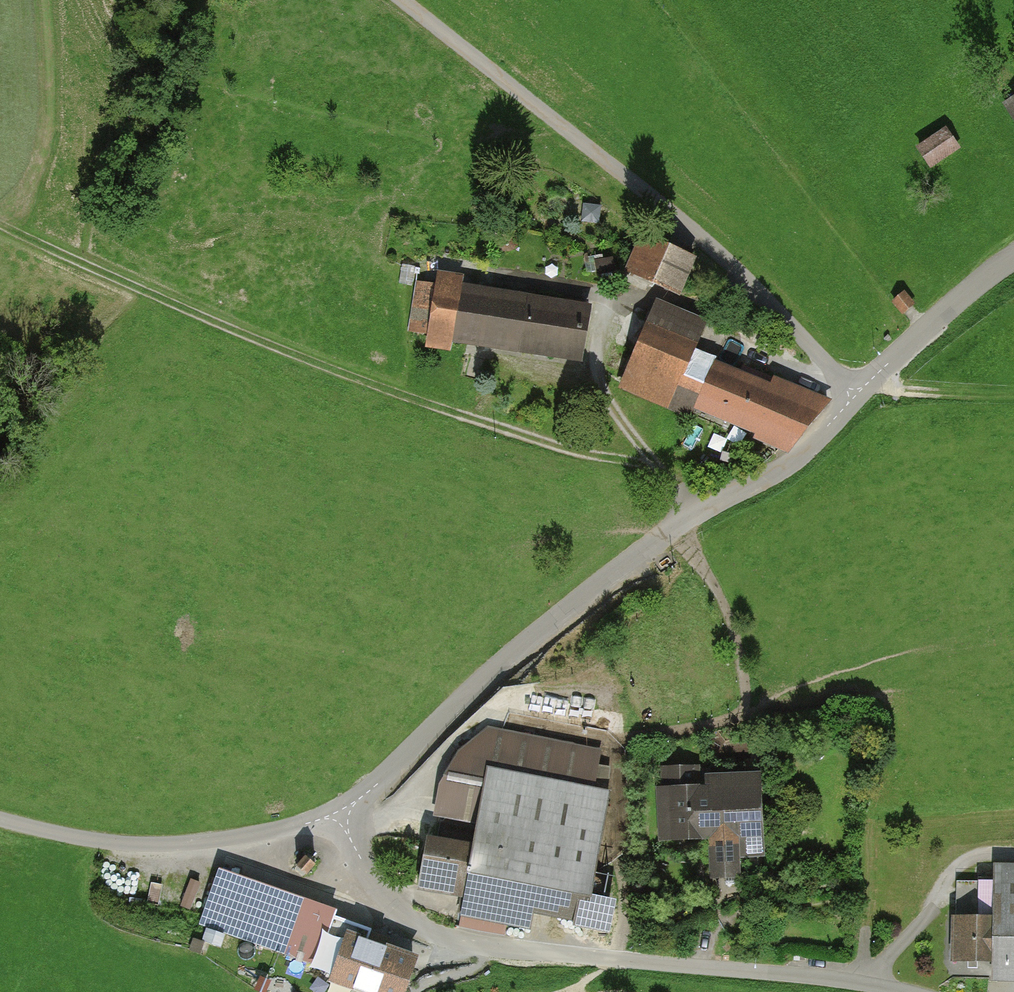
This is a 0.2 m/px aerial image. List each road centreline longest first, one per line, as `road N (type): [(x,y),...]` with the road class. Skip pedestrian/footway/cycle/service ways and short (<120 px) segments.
road 1 (unclassified): [(1013,261),(944,313),(805,456),(727,495),(610,572),(341,812)]
road 2 (track): [(727,495),(670,470),(589,455),(420,402),(0,225)]
road 3 (unclassified): [(341,812),(374,880),(406,912),(460,940),(534,953),(809,972),(905,991)]
road 4 (track): [(858,395),(721,253),(403,0)]
road 5 (unclassified): [(341,812),(205,842),(132,843),(0,818)]

